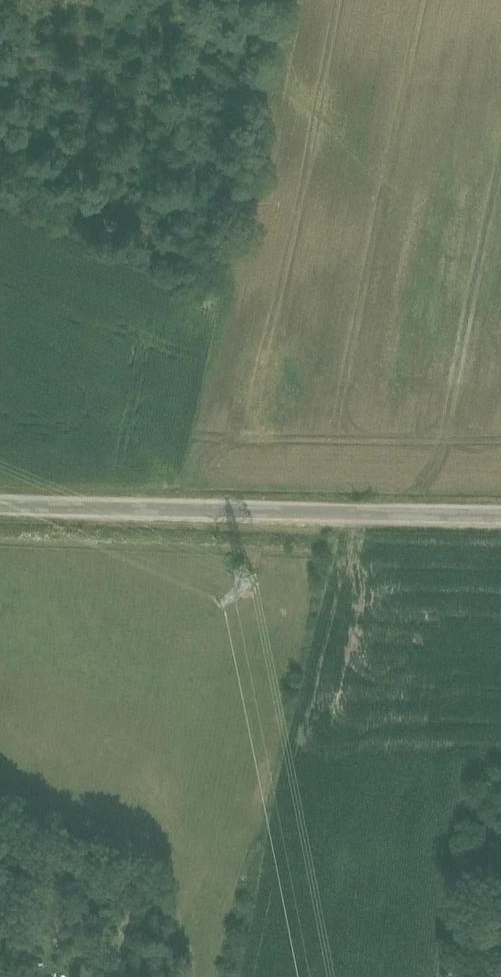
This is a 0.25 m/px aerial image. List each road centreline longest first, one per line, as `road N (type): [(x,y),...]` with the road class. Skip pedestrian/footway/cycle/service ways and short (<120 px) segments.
road 1 (unclassified): [(500,515),(0,510)]

